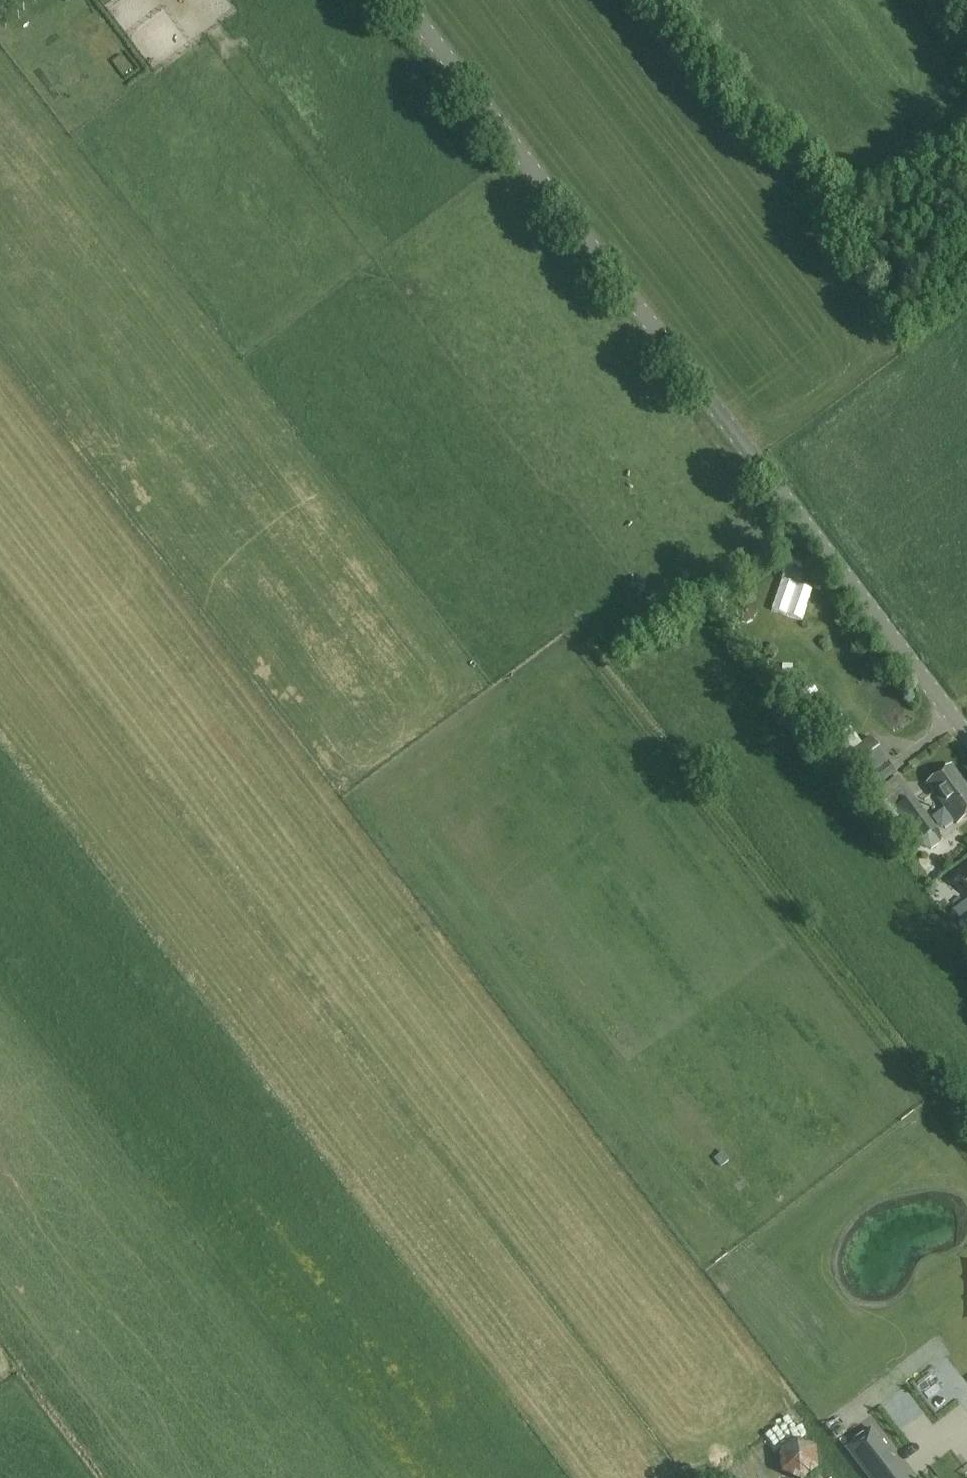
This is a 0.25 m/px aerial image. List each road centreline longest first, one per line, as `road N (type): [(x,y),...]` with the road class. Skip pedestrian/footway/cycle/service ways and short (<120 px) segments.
road 1 (unclassified): [(966,742),(399,0)]

